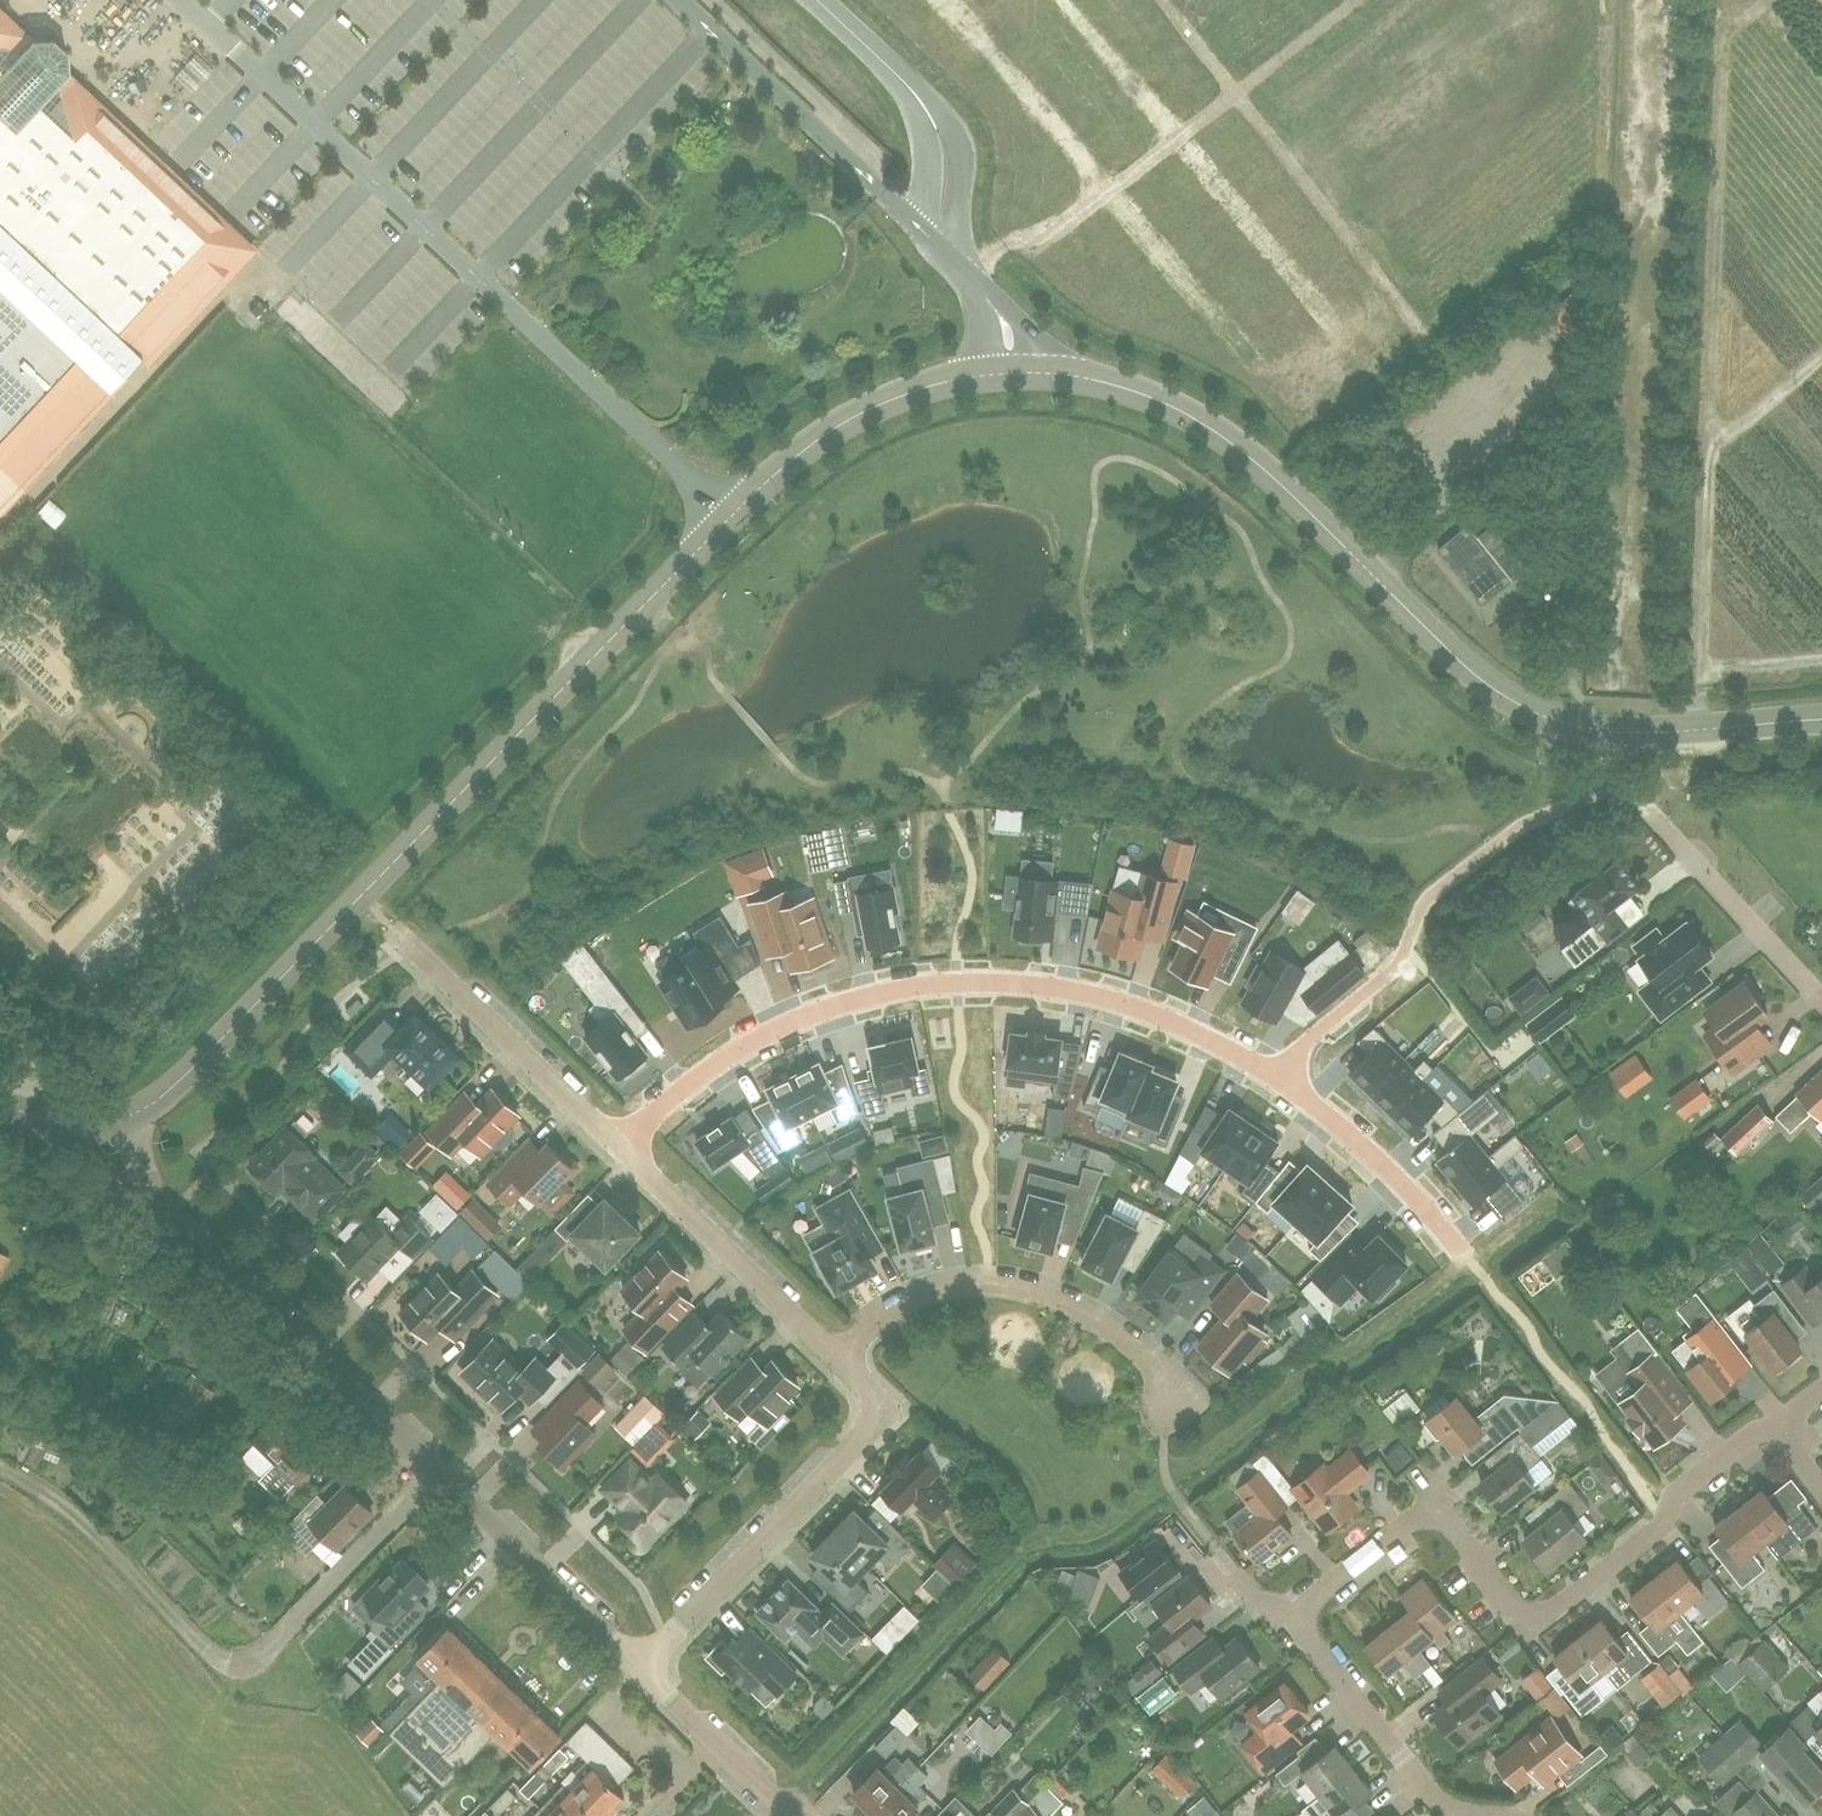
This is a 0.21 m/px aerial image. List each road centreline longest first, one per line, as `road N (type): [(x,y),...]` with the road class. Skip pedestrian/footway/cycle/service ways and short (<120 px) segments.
road 1 (unclassified): [(127,1118),(182,1081),(732,516),(829,431),(950,381),(993,373),(1086,376),(1142,391),(1249,442),(1455,657),(1553,725)]
road 2 (residential): [(639,1667),(161,1205),(127,1118)]
road 3 (residential): [(1263,1069),(1200,1033),(1116,1001),(1023,984),(921,984),(865,994),(759,1036),(706,1067),(650,1118)]
road 4 (residential): [(1291,1621),(1437,1504),(1516,1610),(1548,1615),(1663,1525),(1674,1493),(1755,1429),(1775,1428)]
road 5 (residential): [(838,1362),(391,926)]
road 6 (residential): [(1263,1069),(1385,976),(1426,901),(1528,817),(1548,788),(1553,725)]
road 7 (residential): [(639,1667),(873,1423),(872,1396),(838,1362)]
road 8 (residential): [(838,1362),(908,1301),(988,1282),(1050,1294),(1099,1316),(1159,1369),(1171,1407)]
road 9 (track): [(588,665),(349,434)]
road 10 (unclassified): [(1553,725),(1667,732),(1821,715)]
road 11 (residential): [(1470,1815),(1431,1797),(1291,1621)]
road 12 (residential): [(1458,1249),(1399,1182),(1263,1069)]
road 13 (residential): [(1821,1006),(1664,829)]
road 14 (residential): [(682,1780),(601,1705),(639,1667)]
road 15 (unclassified): [(127,1118),(79,1123),(0,1104)]

